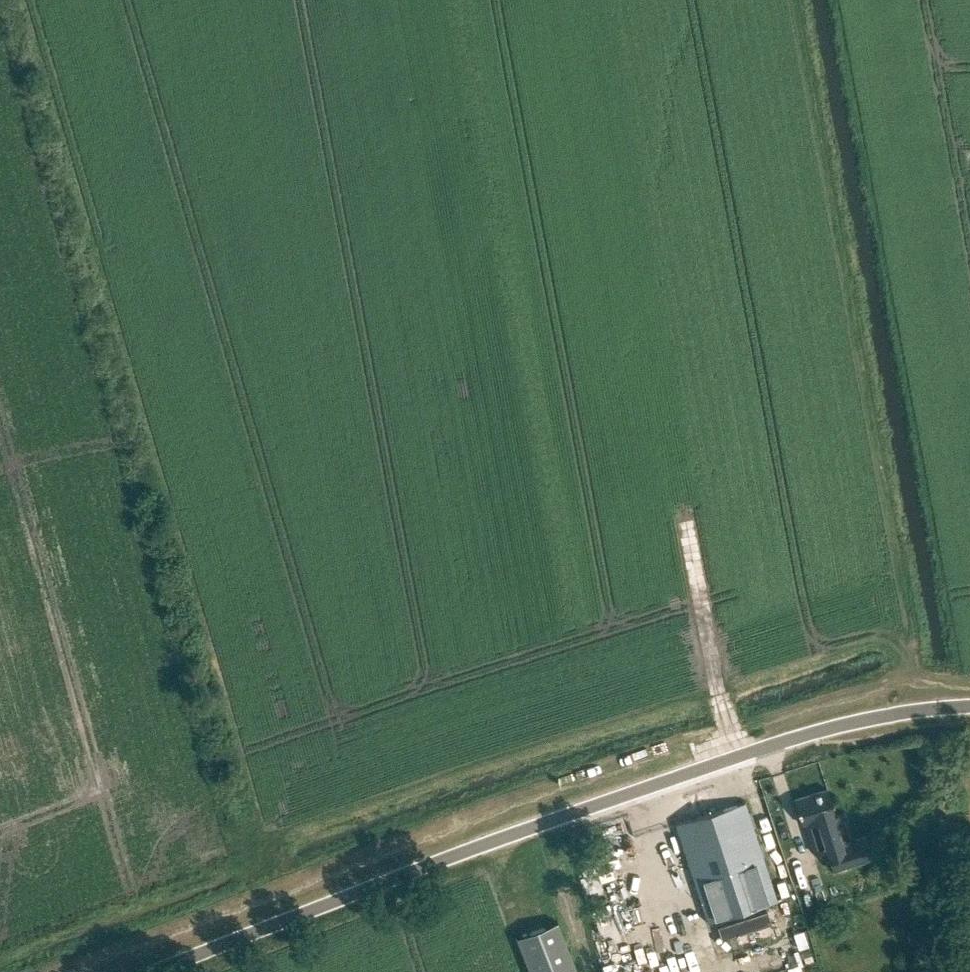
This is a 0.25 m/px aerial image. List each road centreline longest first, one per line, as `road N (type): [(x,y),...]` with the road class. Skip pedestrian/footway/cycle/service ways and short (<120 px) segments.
road 1 (tertiary): [(147,971),(730,758),(874,717),(969,706)]
road 2 (track): [(799,0),(893,489),(922,709)]

